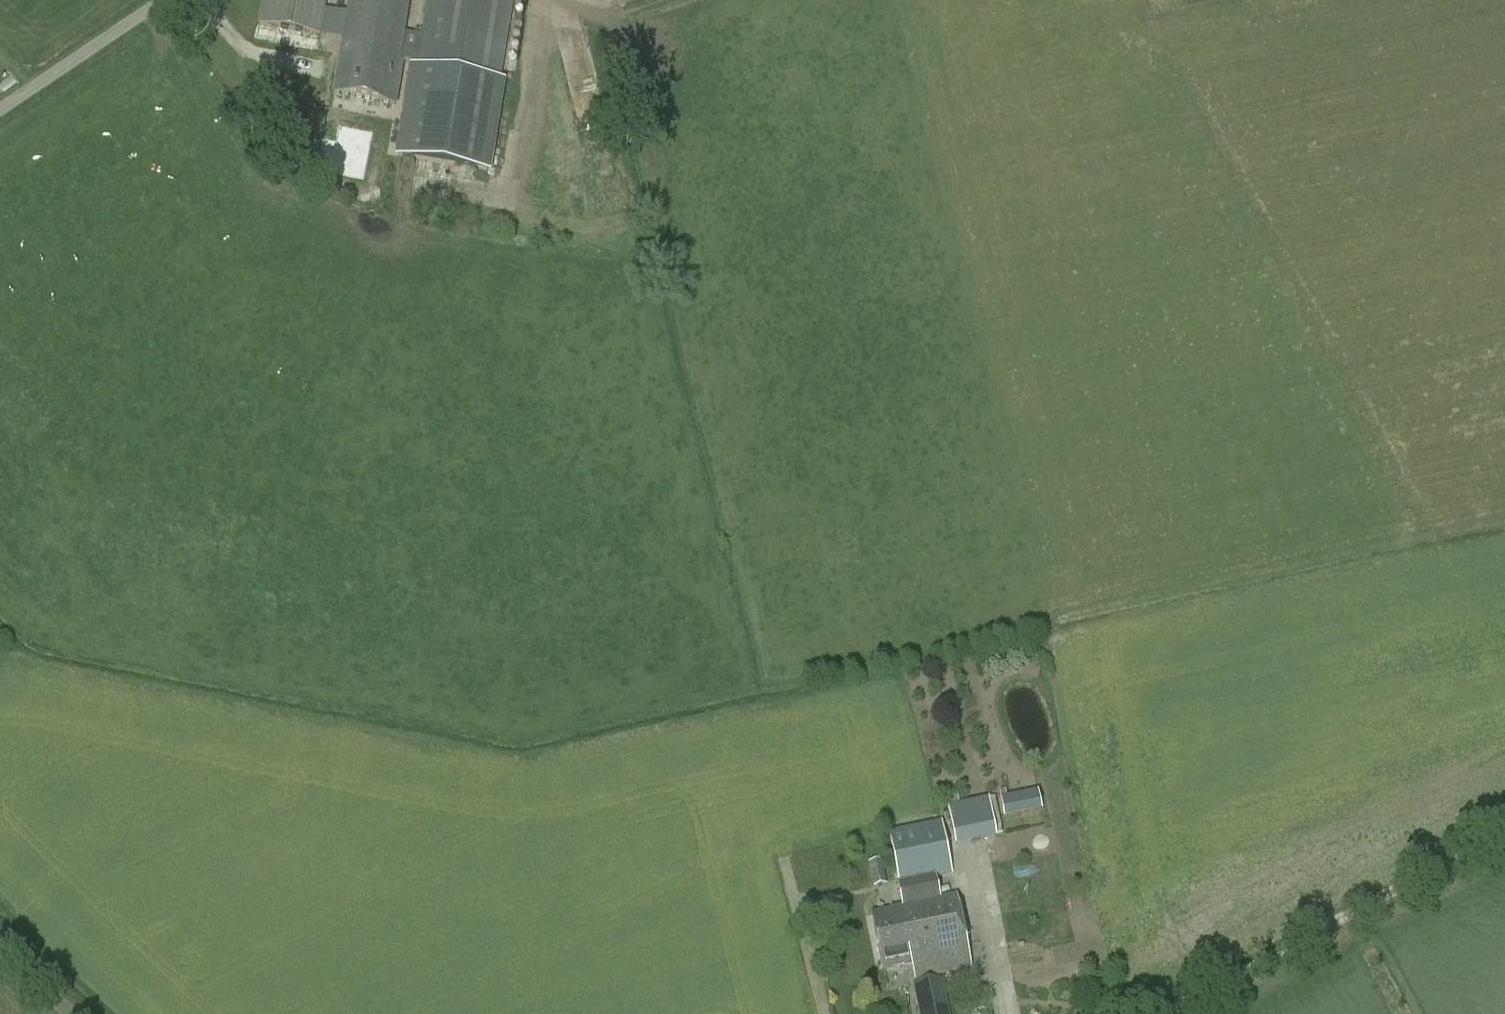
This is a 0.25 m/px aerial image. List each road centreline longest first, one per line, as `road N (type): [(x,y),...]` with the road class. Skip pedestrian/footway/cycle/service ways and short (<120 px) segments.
road 1 (track): [(1167,1013),(1504,831)]

